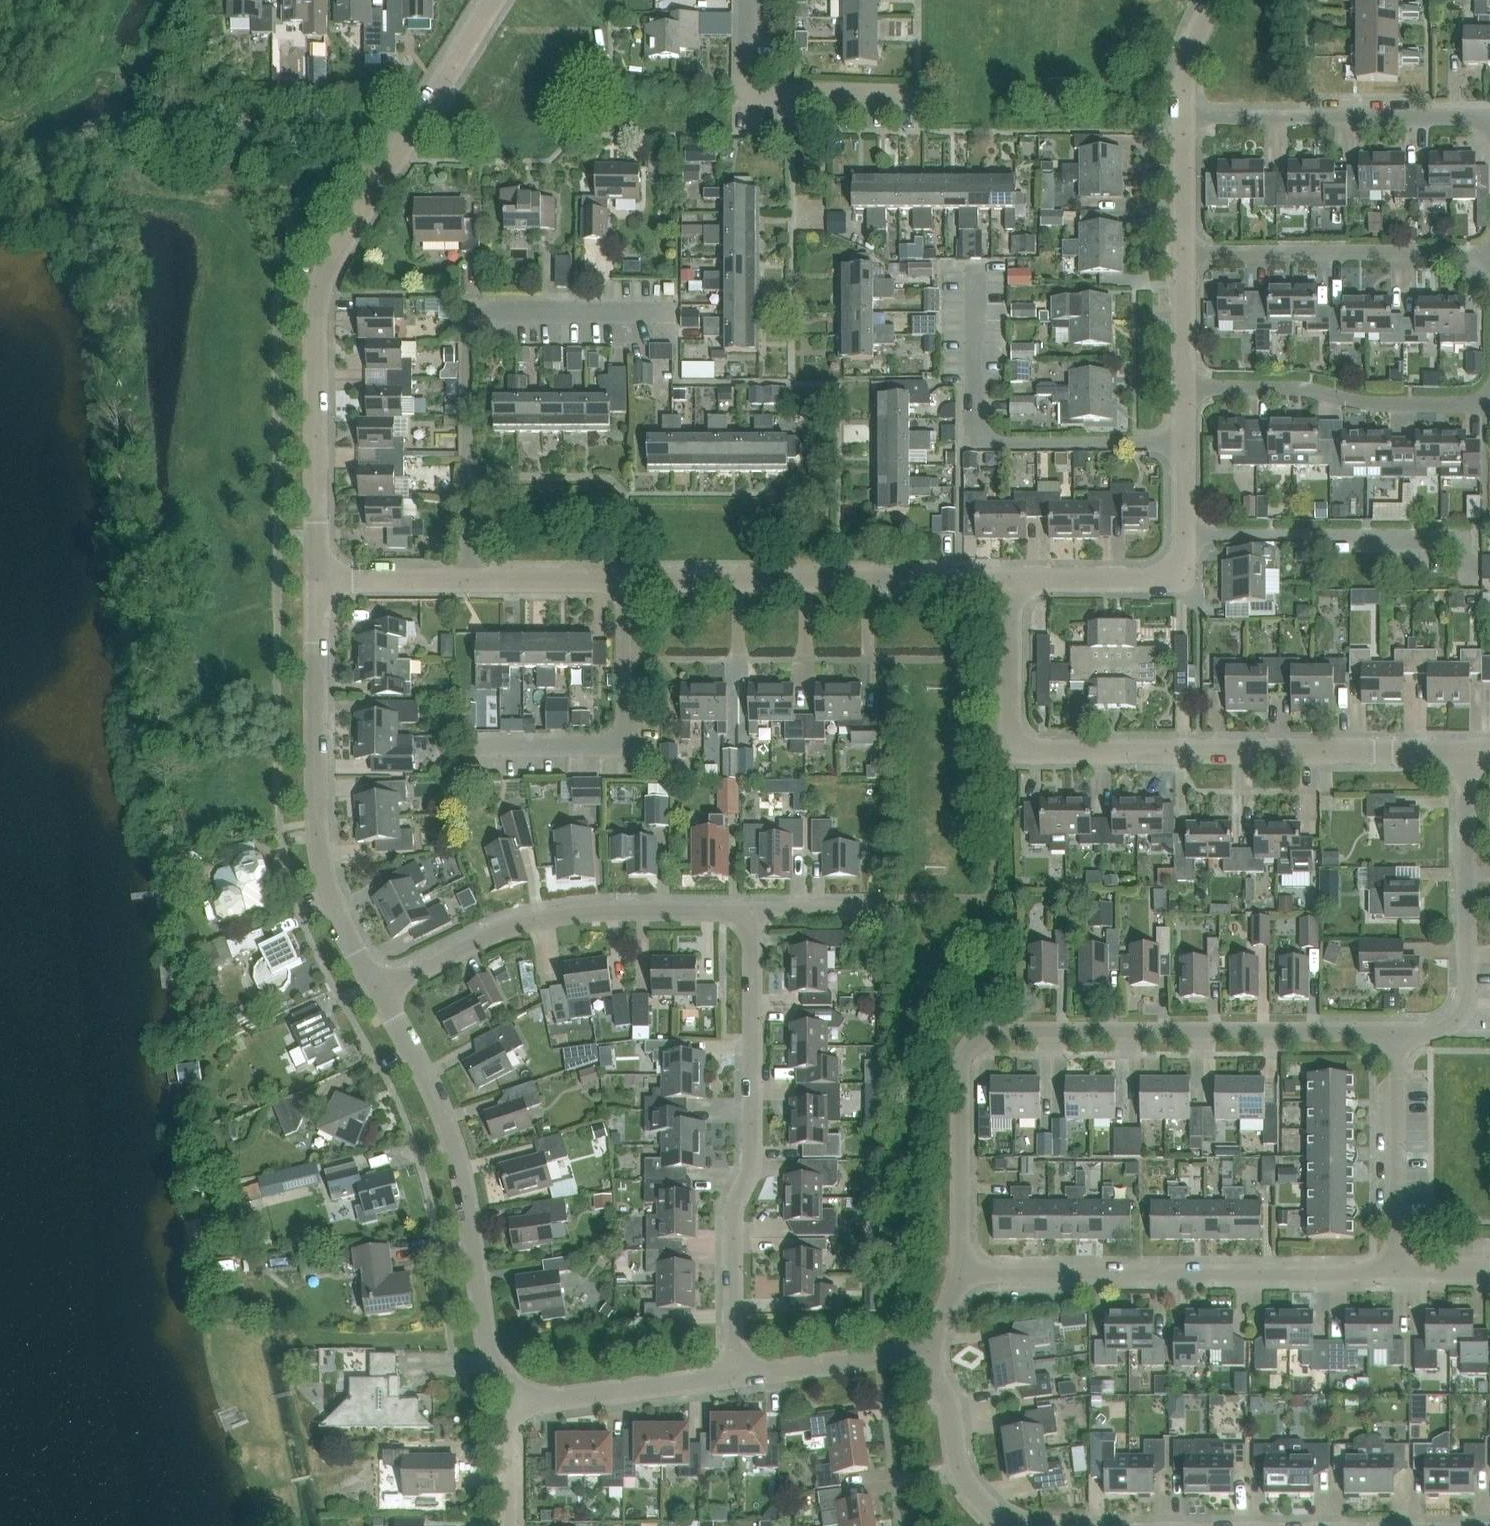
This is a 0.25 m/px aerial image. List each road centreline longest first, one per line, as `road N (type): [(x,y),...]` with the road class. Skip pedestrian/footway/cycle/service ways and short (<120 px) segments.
road 1 (residential): [(961,1274),(958,1075),(961,1059),(983,1035),(1398,1035)]
road 2 (residential): [(316,581),(315,320),(322,274),(493,0)]
road 3 (residential): [(1010,578),(1011,723),(1024,749),(1467,753)]
road 4 (residential): [(467,581),(464,317),(670,315)]
road 5 (residential): [(737,1377),(731,1223),(754,1162),(754,912)]
road 6 (residential): [(520,1402),(489,1365),(453,1142),(378,994)]
road 7 (residential): [(961,1274),(1395,1276)]
road 8 (residential): [(378,994),(334,910),(322,867),(315,815),(316,581)]
road 9 (residential): [(378,994),(498,932),(551,918),(754,912)]
road 10 (residential): [(1010,578),(623,581)]
road 11 (residential): [(1186,441),(982,436),(975,268)]
road 12 (residential): [(1398,1035),(1450,1026),(1468,995),(1467,753)]
road 13 (residential): [(474,747),(621,745),(623,581)]
road 14 (residential): [(1184,389),(1302,389),(1357,403),(1471,404),(1489,396)]
road 15 (residential): [(1183,258),(1489,254)]
road 16 (residential): [(1489,120),(1184,120)]
road 17 (residential): [(1188,542),(1458,541)]
road 18 (residential): [(907,95),(749,94),(749,0)]
road 19 (residential): [(1395,1276),(1398,1035)]
road 20 (residential): [(520,1402),(737,1377)]
road 21 (residential): [(924,1355),(957,1412),(969,1485),(989,1512),(1011,1525)]
road 22 (residential): [(1188,542),(1167,577),(1010,578)]
road 23 (residential): [(737,1377),(924,1355)]
road 24 (residential): [(623,581),(467,581)]
road 25 (residential): [(467,581),(316,581)]
road 26 (residential): [(1184,120),(1183,258)]
road 27 (residential): [(1183,258),(1184,389)]
road 28 (residential): [(520,1402),(505,1437),(509,1525)]
road 29 (residential): [(1213,0),(1184,72),(1184,120)]

